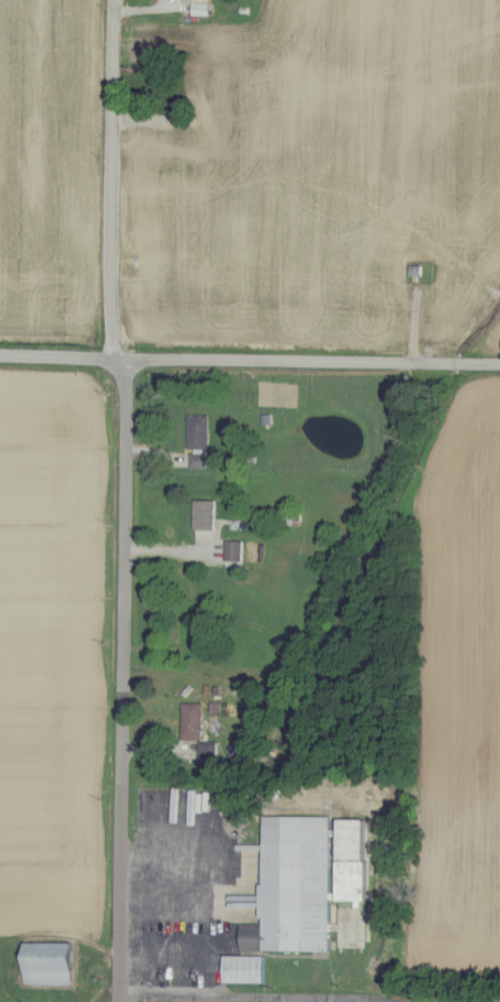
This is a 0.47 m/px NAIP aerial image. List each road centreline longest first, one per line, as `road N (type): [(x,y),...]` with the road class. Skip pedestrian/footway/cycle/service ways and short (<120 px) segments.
road 1 (residential): [(118,1001),(126,359)]
road 2 (residential): [(499,364),(126,359)]
road 3 (residential): [(115,359),(117,0)]

